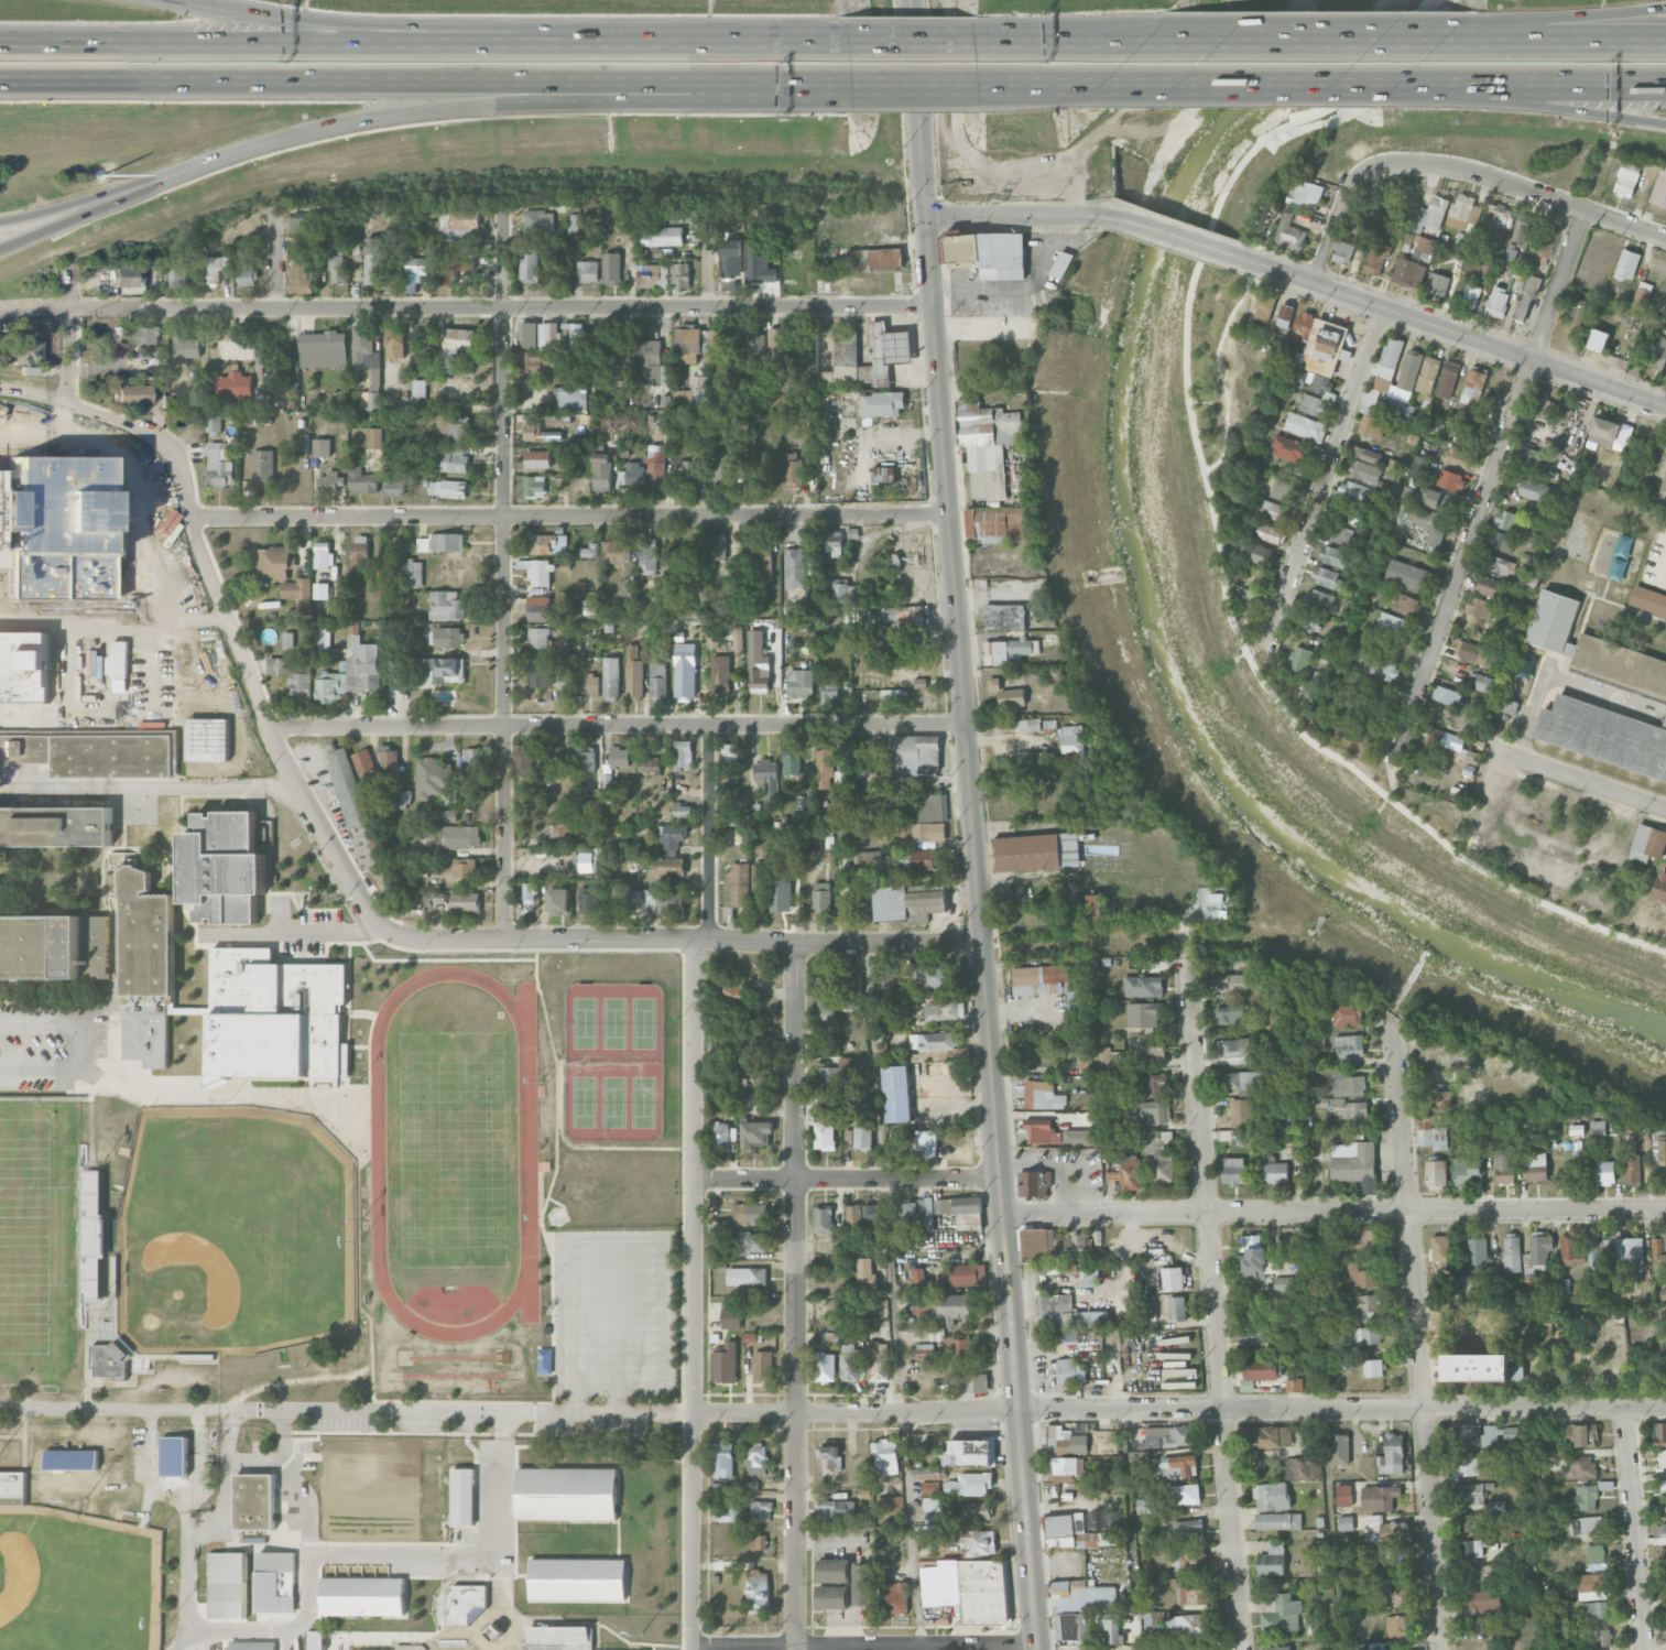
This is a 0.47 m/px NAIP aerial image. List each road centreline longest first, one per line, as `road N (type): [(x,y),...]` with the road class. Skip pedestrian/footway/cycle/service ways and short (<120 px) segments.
road 1 (secondary): [(910,0),(1039,1649)]
road 2 (residential): [(1020,1411),(0,1409)]
road 3 (secondary): [(933,310),(68,307)]
road 4 (motorway): [(0,80),(847,84)]
road 5 (residential): [(950,515),(192,520)]
road 6 (residential): [(502,204),(505,941)]
road 7 (residential): [(385,929),(270,728),(197,541),(178,456),(142,433),(59,402),(0,390)]
road 8 (residential): [(696,941),(694,1649)]
road 9 (residential): [(798,946),(796,1649)]
road 10 (residential): [(967,724),(270,728)]
road 11 (residential): [(1186,956),(1241,1649)]
road 12 (motorway): [(662,41),(0,49)]
road 13 (residential): [(1003,1212),(1665,1209)]
road 14 (residential): [(1020,1411),(1665,1407)]
road 15 (motorway): [(211,160),(423,109),(847,84)]
road 16 (residential): [(1394,1012),(1444,1649)]
road 17 (residential): [(984,944),(412,940),(385,929)]
road 18 (residential): [(1582,210),(1394,764)]
road 19 (motorway): [(662,41),(518,26),(344,23),(198,0)]
road 20 (tertiary): [(1665,406),(1244,259)]
road 21 (residential): [(1382,307),(1265,653)]
road 22 (residential): [(1038,1644),(694,1649)]
road 23 (residential): [(1665,239),(1466,169),(1393,162),(1353,178)]
road 24 (motorway): [(1472,39),(1148,39)]
road 25 (residential): [(1000,1177),(698,1180)]
road 26 (motorway): [(1104,85),(1403,87)]
road 27 (motorway): [(1416,88),(1665,124)]
road 28 (residential): [(1624,1408),(1644,1649)]
road 29 (motorway): [(0,247),(211,160)]
road 30 (motorway): [(0,220),(211,160)]
road 31 (residential): [(710,726),(711,941)]
road 32 (motorway): [(1665,11),(1472,39)]
road 33 (motorway): [(1665,39),(1472,39)]
road 34 (residential): [(1665,809),(1484,748)]
road 35 (motorway): [(850,43),(662,41)]
road 36 (tertiary): [(1108,214),(926,217)]
road 37 (motorway): [(1148,39),(984,41)]
road 38 (motorway): [(1416,88),(1564,85)]
road 39 (tertiary): [(1244,259),(1108,214)]
road 40 (motorway): [(847,84),(982,85)]
road 41 (motorway): [(984,41),(850,43)]
road 42 (motorway): [(982,85),(1104,85)]

